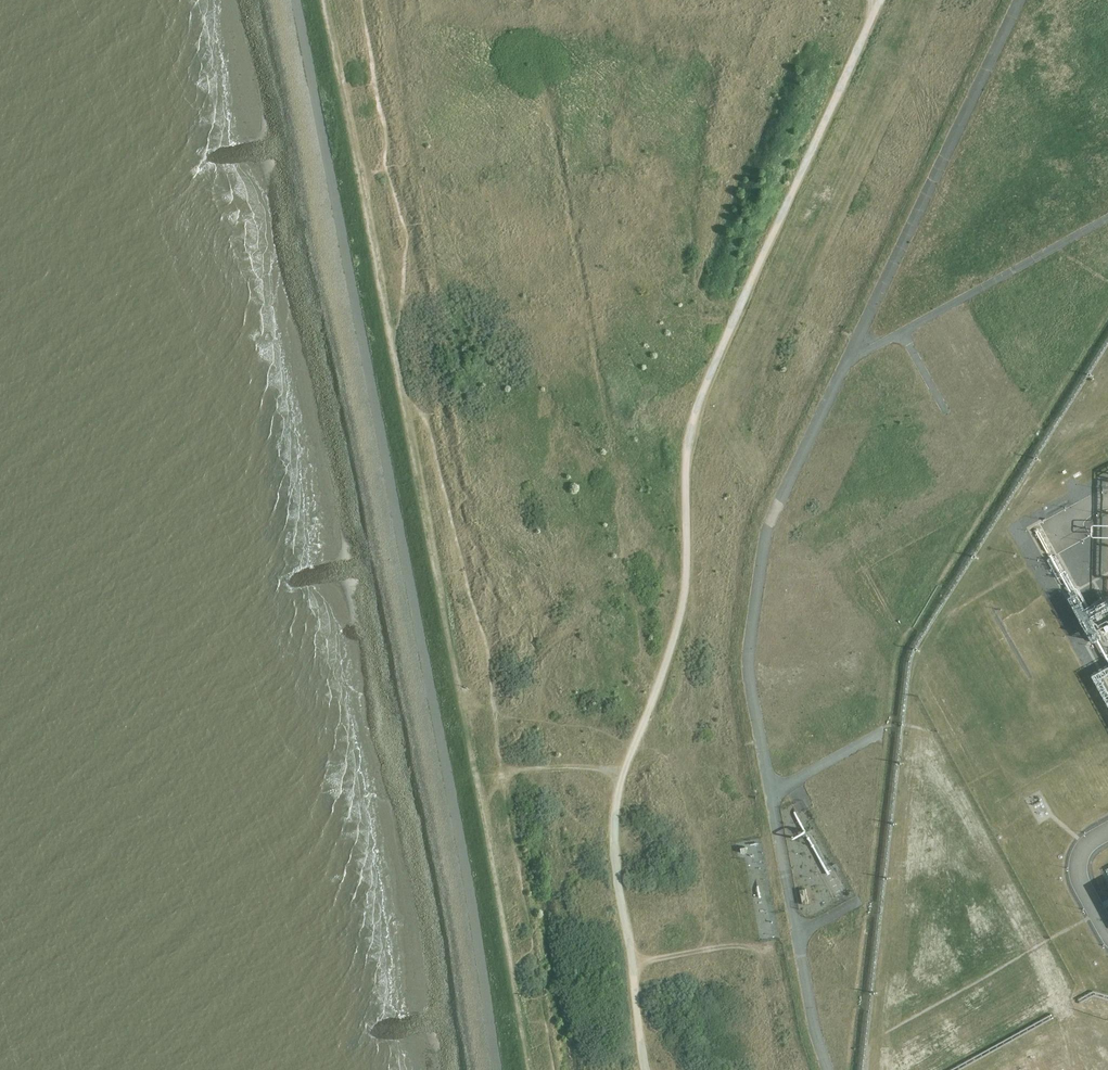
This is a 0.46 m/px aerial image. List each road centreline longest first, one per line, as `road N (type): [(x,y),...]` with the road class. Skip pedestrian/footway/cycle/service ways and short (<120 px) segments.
road 1 (track): [(877,15),(763,237),(716,347),(695,424),(677,643),(636,746),(618,853),(648,1069)]

